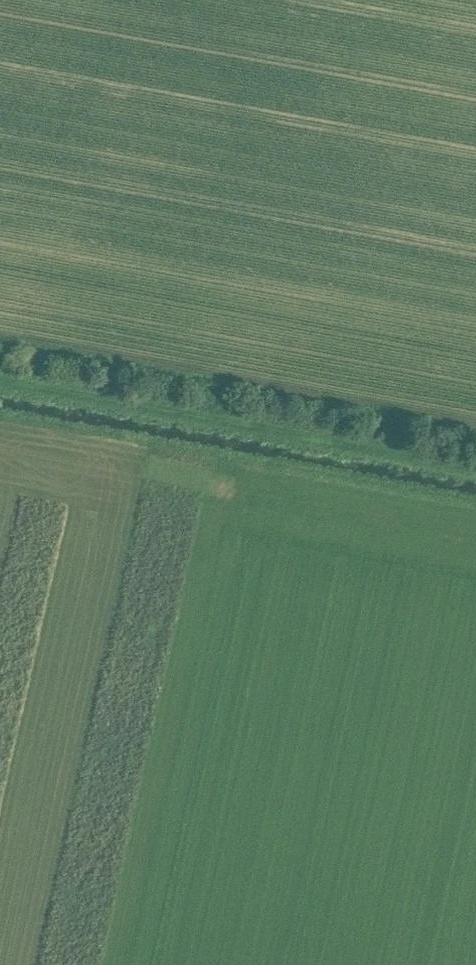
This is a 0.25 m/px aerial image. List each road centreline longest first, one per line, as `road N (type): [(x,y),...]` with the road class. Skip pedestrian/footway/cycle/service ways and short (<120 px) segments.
road 1 (track): [(475,464),(0,377)]

